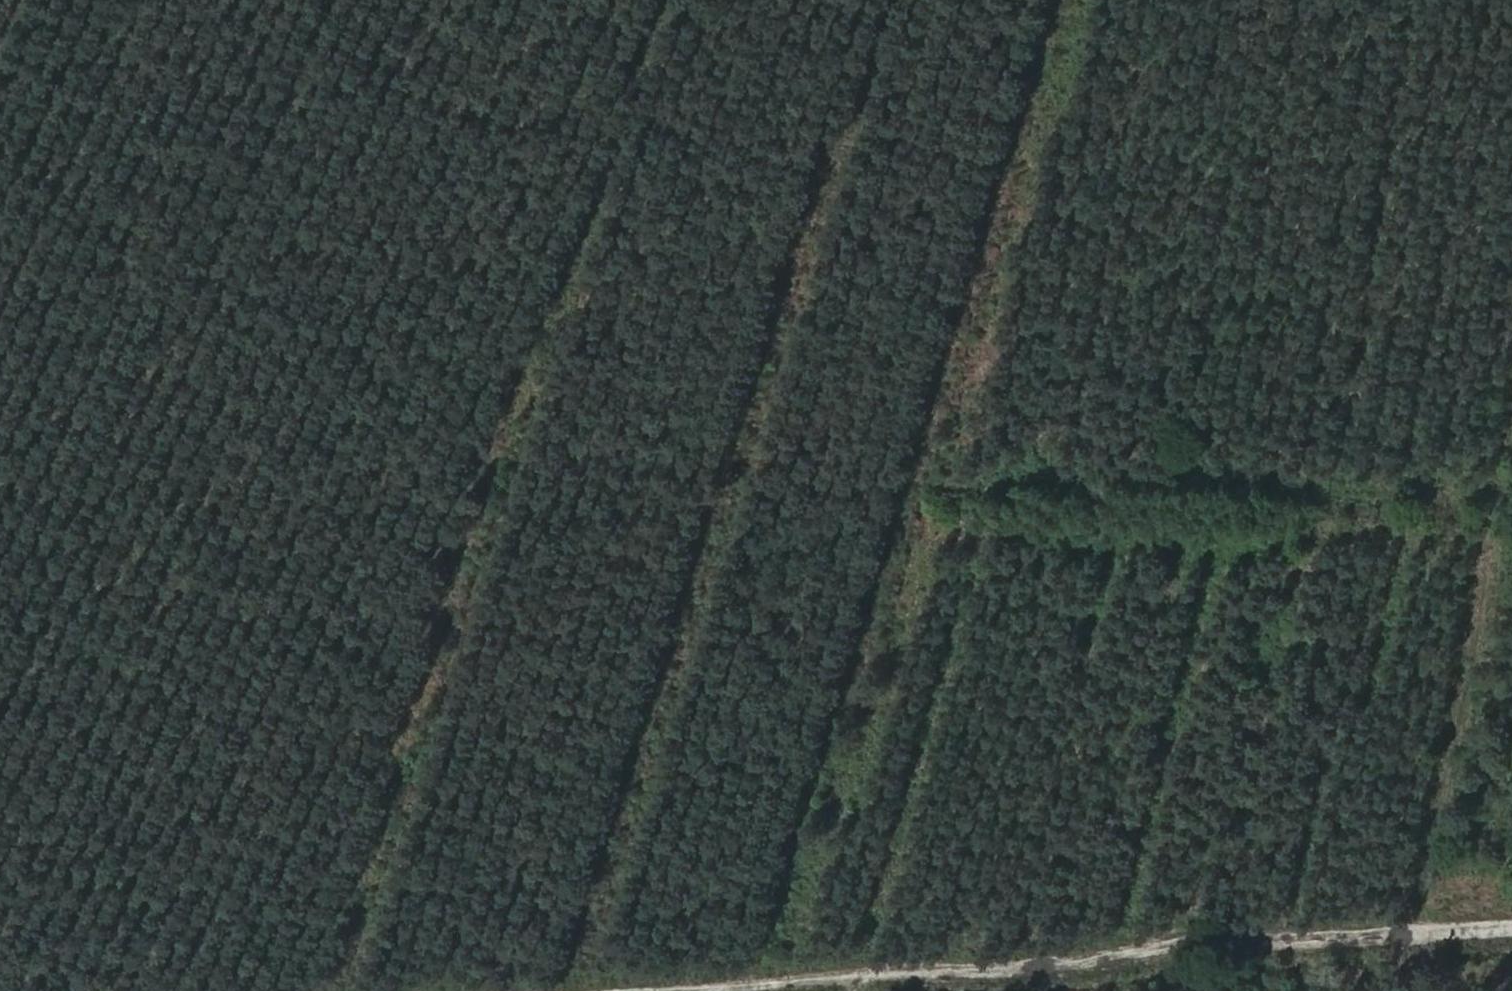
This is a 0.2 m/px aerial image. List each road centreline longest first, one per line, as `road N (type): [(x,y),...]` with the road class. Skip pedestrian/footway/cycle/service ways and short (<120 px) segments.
road 1 (track): [(1511,931),(1320,945),(1170,946),(983,970),(670,990)]

